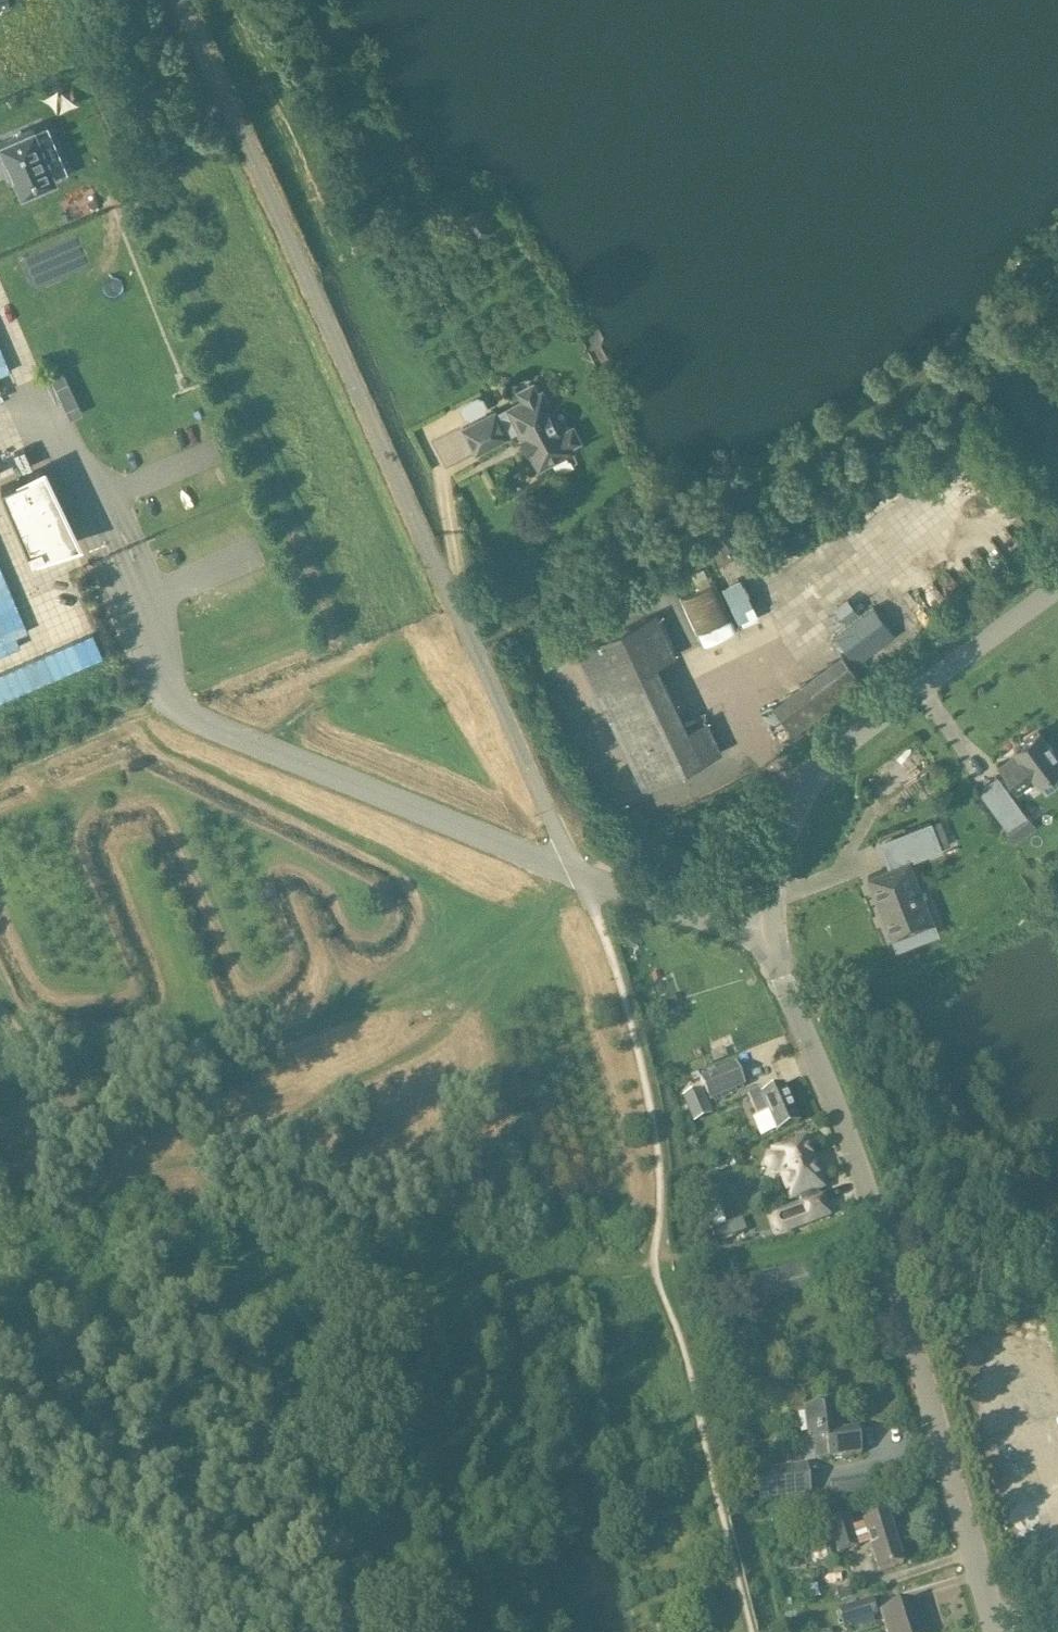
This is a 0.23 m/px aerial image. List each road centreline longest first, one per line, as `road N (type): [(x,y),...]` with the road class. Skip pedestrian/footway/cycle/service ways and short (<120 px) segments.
road 1 (unclassified): [(179,0),(576,874)]
road 2 (unclassified): [(995,1631),(854,1153),(766,934)]
road 3 (unclassified): [(789,827),(839,750),(1057,588)]
road 4 (unclassified): [(766,934),(576,874)]
road 5 (track): [(0,775),(172,700)]
road 6 (track): [(881,1235),(990,1213),(1057,1247)]

